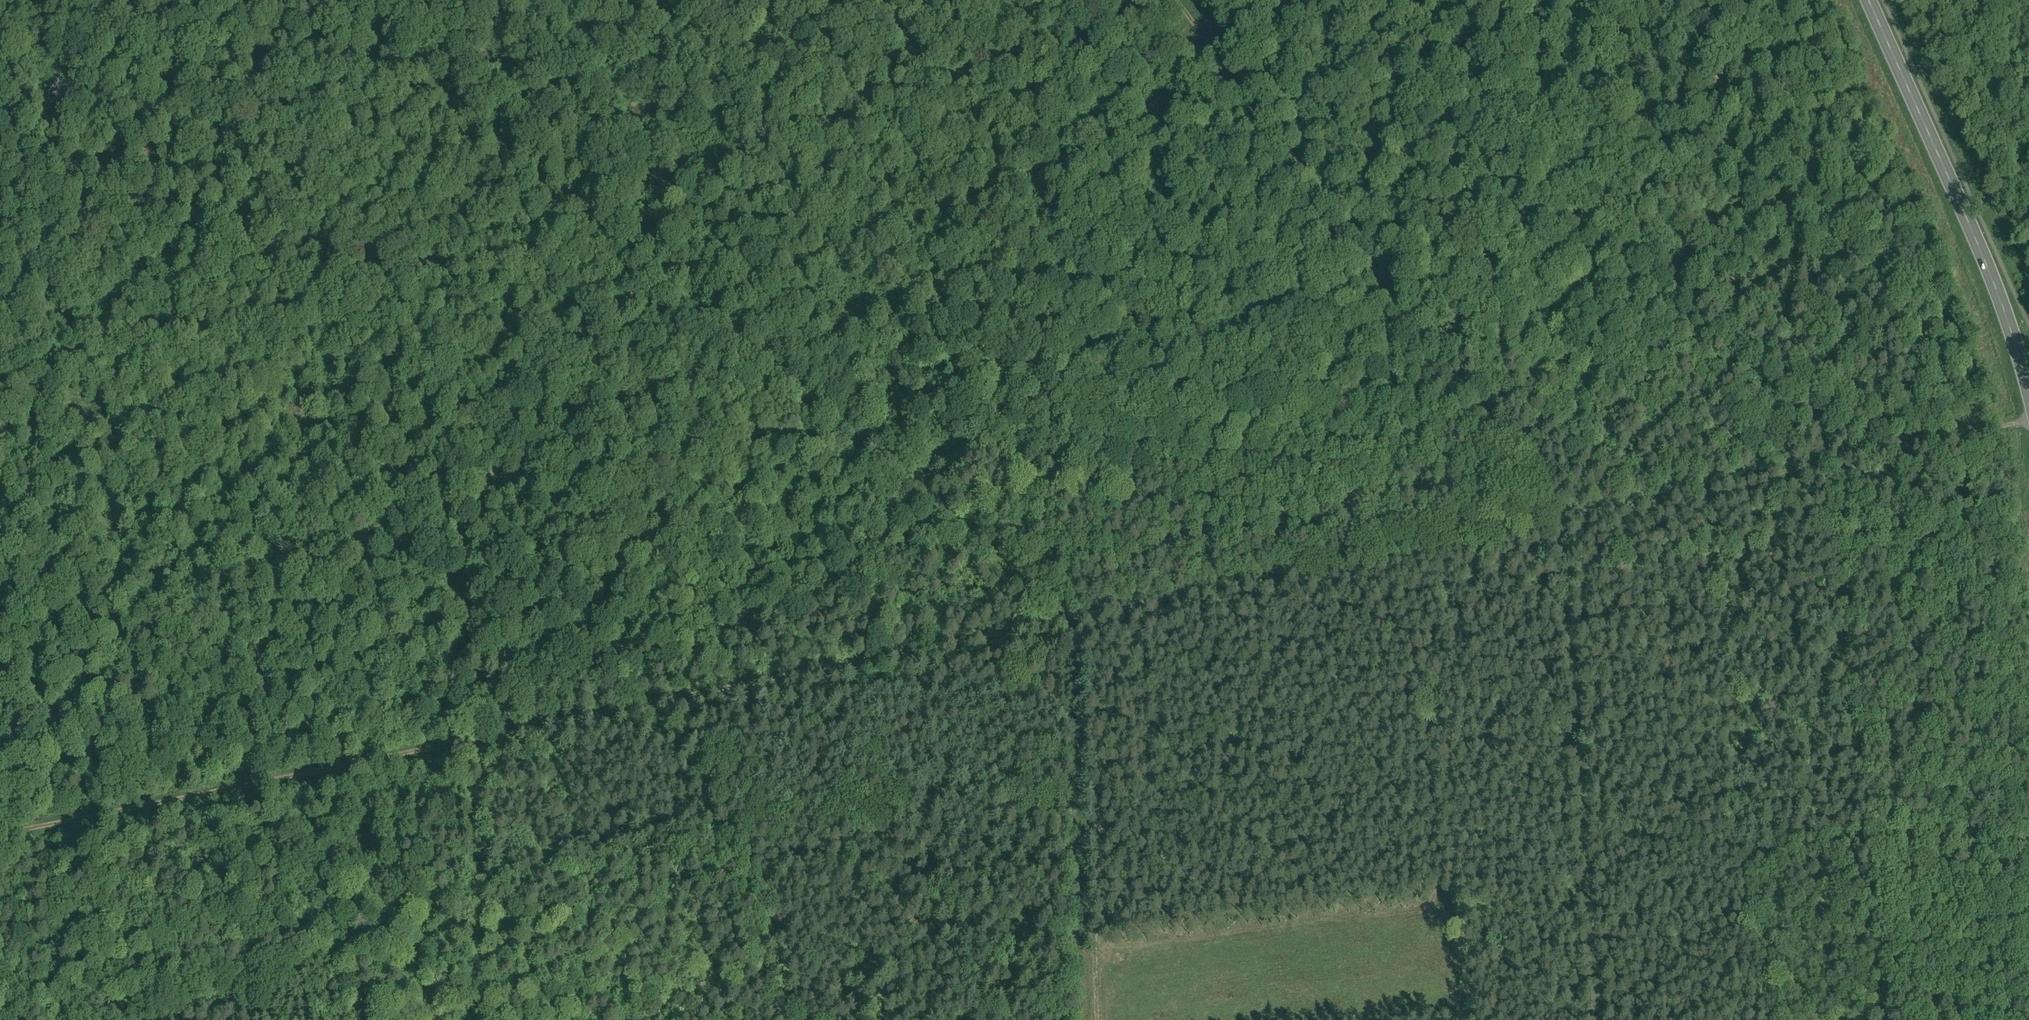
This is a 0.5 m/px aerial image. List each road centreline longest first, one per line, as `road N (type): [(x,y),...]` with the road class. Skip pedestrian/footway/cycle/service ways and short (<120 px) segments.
road 1 (track): [(0,828),(2028,422)]
road 2 (track): [(1046,619),(324,0)]
road 3 (track): [(1539,518),(1182,0)]
road 4 (primary): [(2028,394),(1993,283),(1866,0)]

